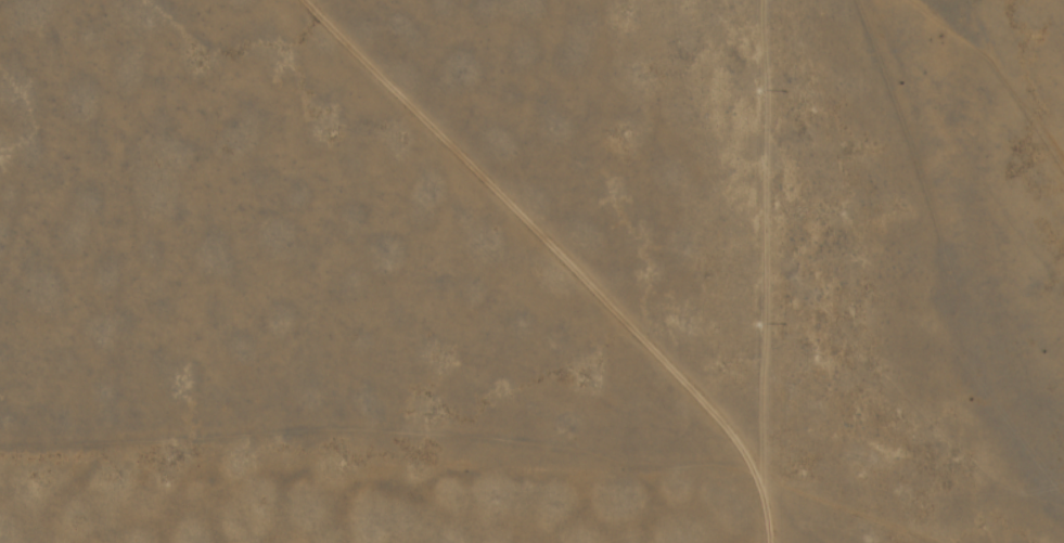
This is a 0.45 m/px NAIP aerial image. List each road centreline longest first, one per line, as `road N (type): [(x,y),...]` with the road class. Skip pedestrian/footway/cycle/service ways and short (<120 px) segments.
road 1 (residential): [(0,382),(748,349)]
road 2 (residential): [(748,349),(675,326),(366,0)]
road 3 (residential): [(752,542),(748,349)]

